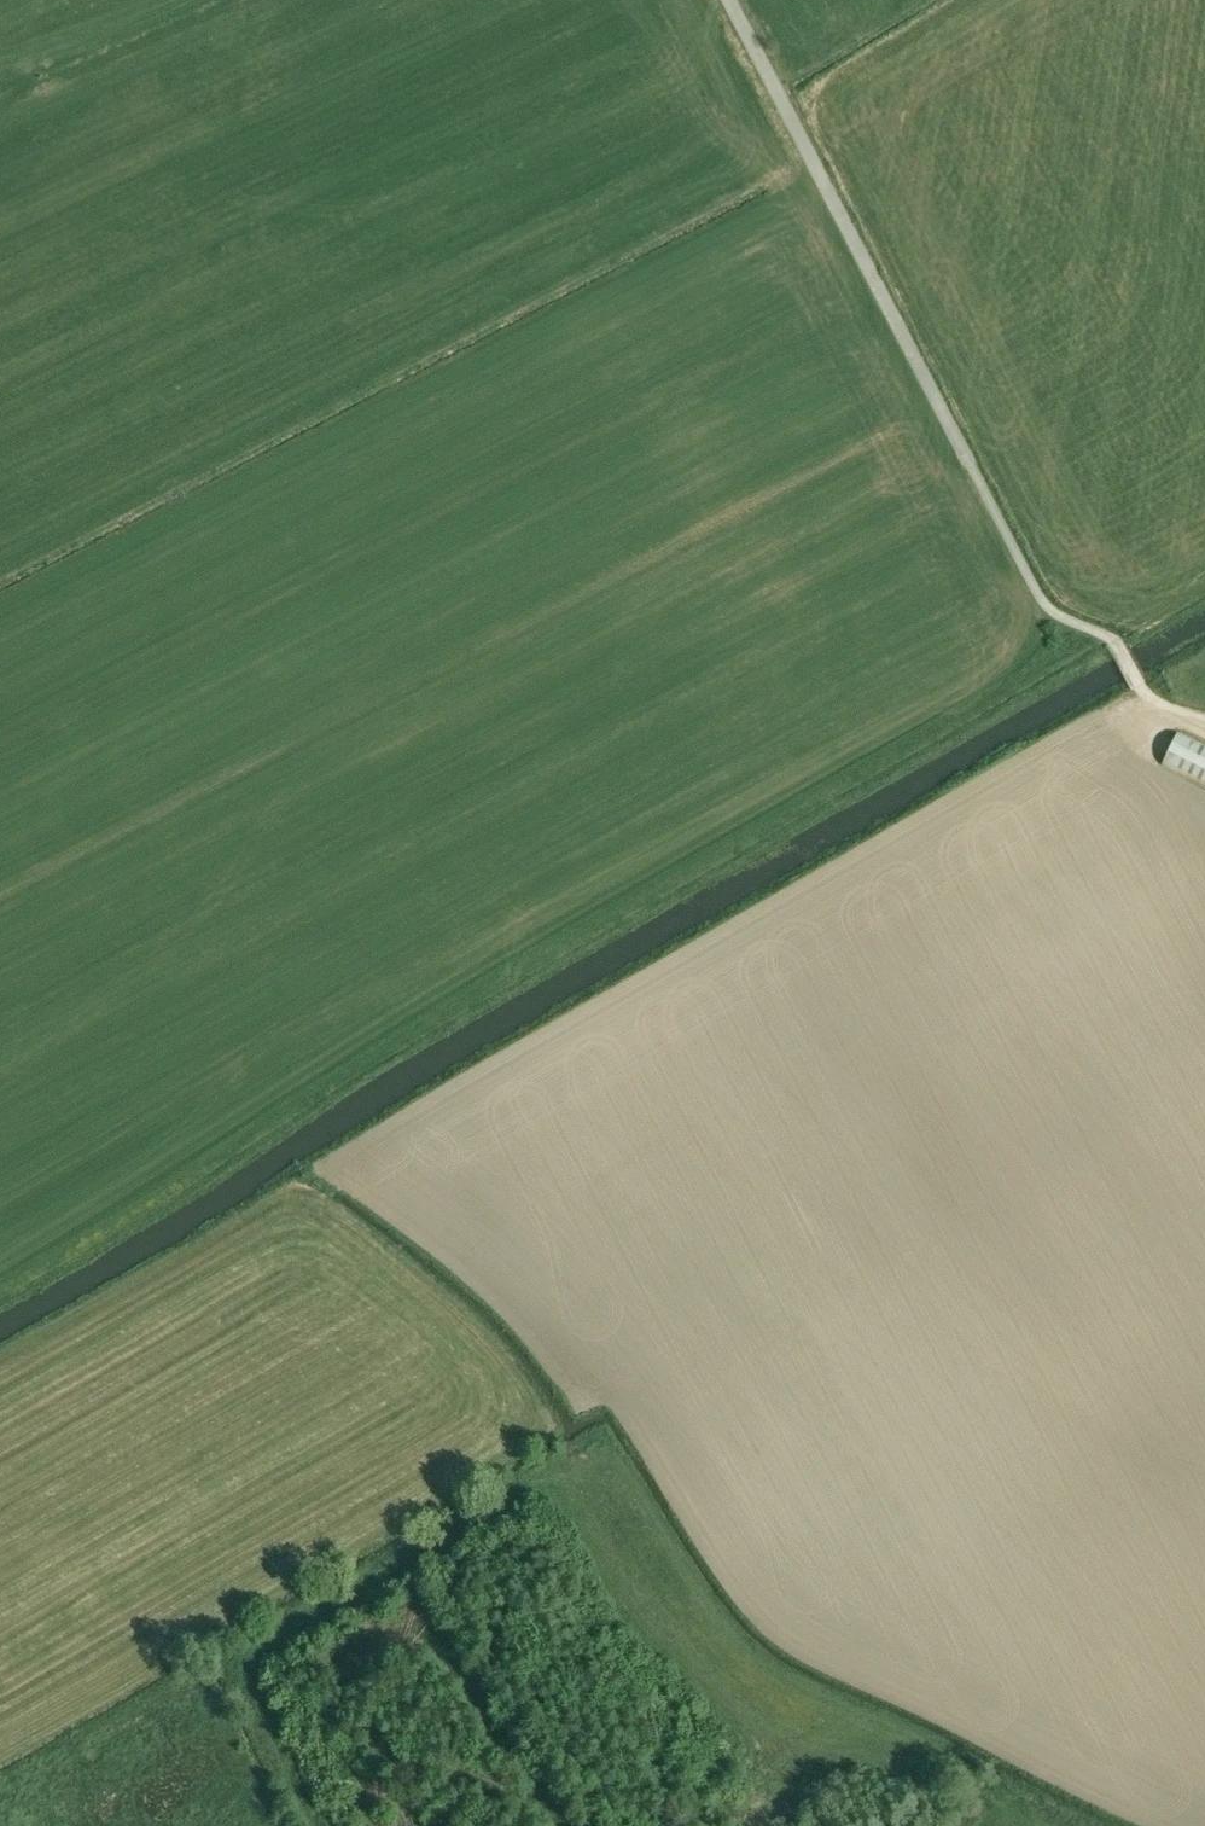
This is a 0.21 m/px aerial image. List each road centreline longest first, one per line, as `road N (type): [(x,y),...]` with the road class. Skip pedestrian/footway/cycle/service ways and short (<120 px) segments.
road 1 (track): [(730,0),(972,465)]
road 2 (track): [(240,0),(0,105)]

